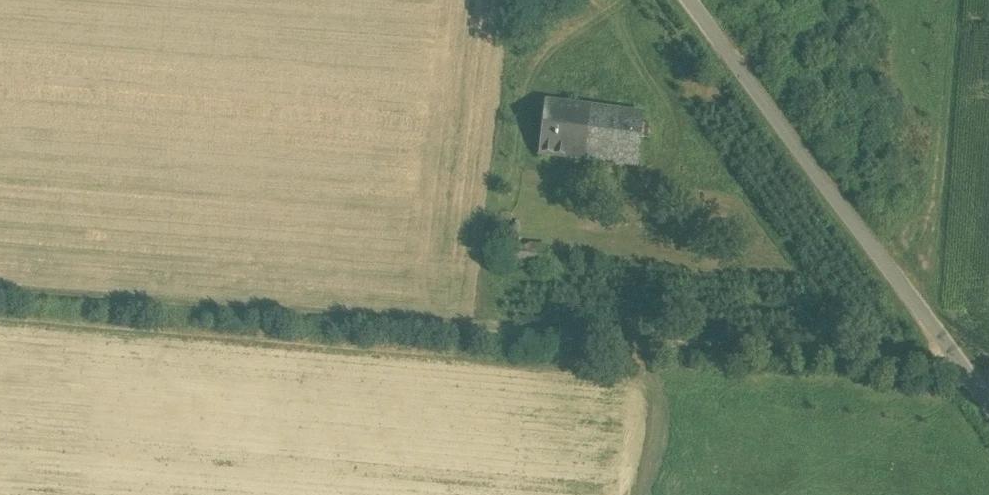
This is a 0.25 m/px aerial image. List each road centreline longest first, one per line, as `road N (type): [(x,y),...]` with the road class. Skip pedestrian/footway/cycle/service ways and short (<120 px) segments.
road 1 (track): [(0,288),(596,337)]
road 2 (unclassified): [(692,0),(988,406)]

